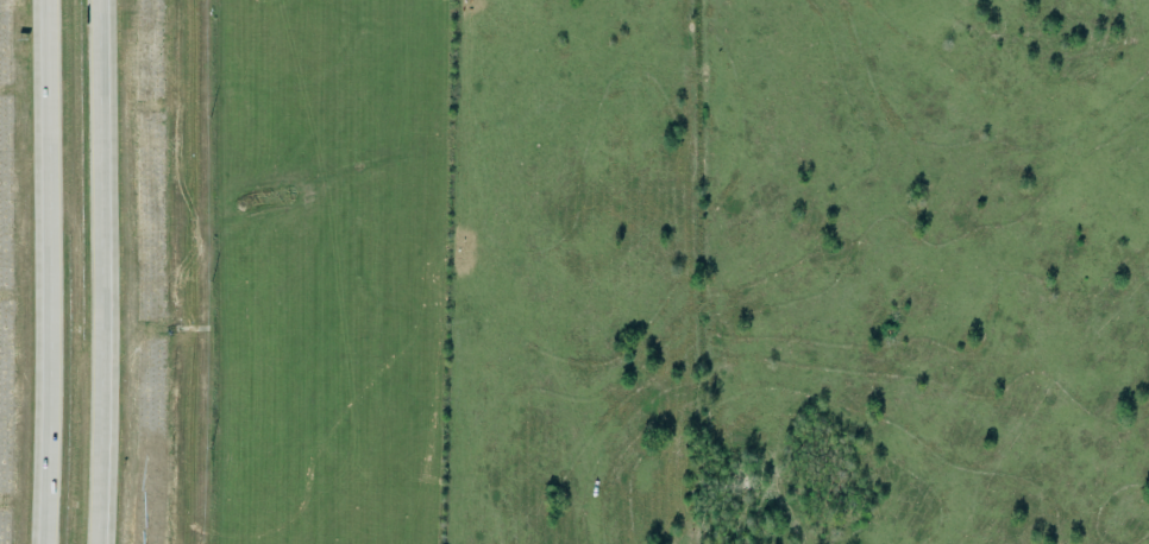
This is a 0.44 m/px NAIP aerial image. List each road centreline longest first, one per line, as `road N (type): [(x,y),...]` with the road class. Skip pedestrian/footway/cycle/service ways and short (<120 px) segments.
road 1 (motorway): [(46,0),(43,543)]
road 2 (motorway): [(100,543),(98,0)]

